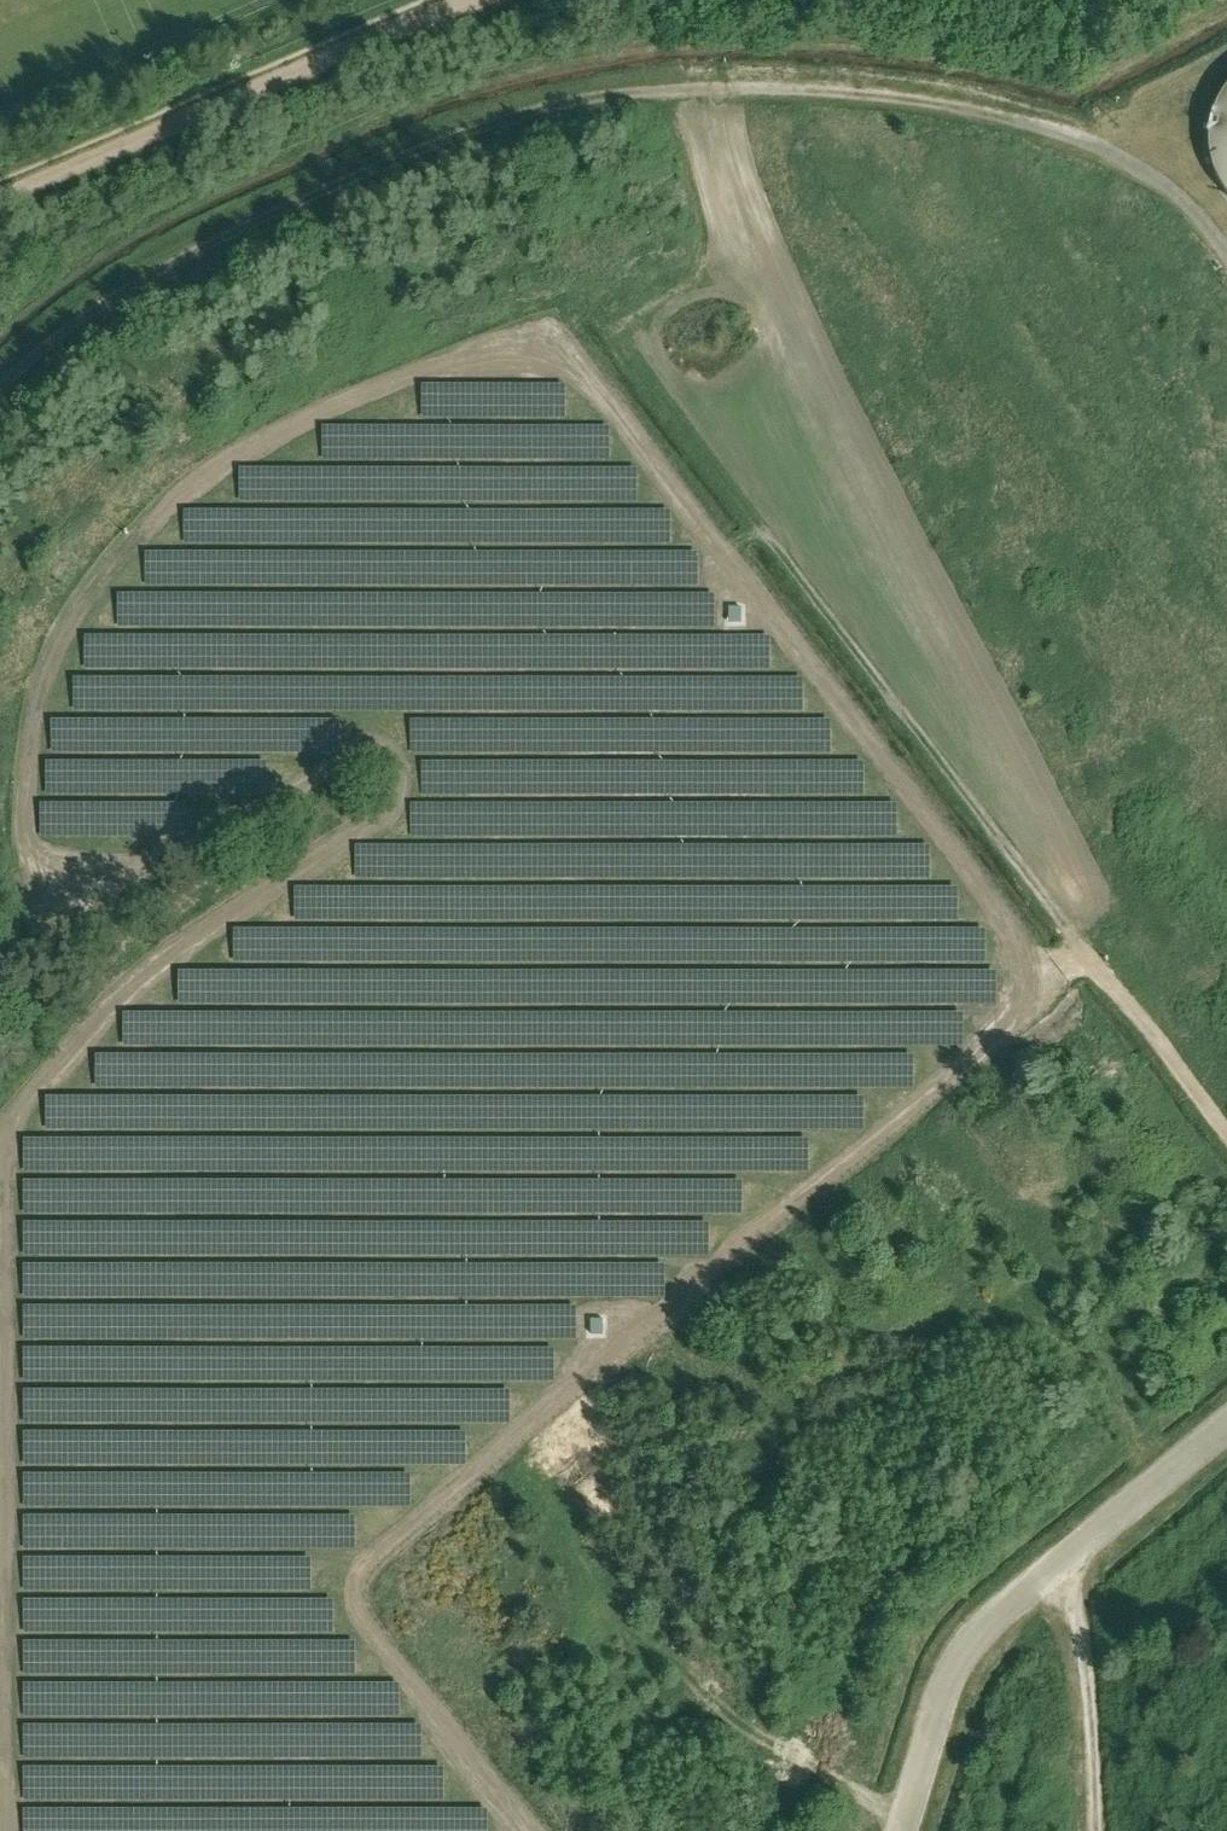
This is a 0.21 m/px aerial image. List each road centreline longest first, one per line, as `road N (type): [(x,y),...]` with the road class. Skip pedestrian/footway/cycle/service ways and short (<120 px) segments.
road 1 (track): [(660,93),(707,229),(705,258),(661,292),(625,345),(1226,1136)]
road 2 (track): [(0,196),(465,0)]
road 3 (track): [(1065,1561),(1090,1676),(1097,1830)]

